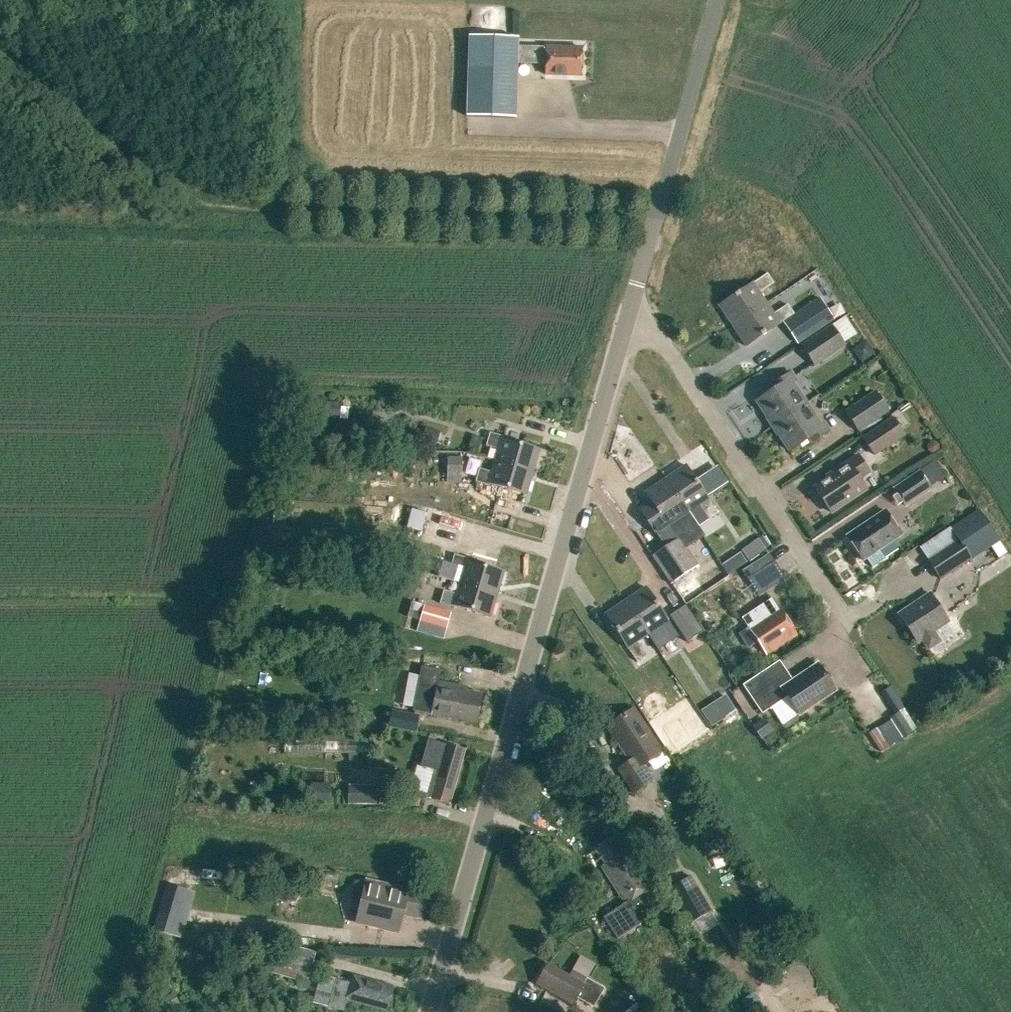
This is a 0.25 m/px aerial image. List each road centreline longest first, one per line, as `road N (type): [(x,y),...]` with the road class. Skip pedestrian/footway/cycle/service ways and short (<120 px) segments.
road 1 (unclassified): [(427,1011),(626,323)]
road 2 (residential): [(845,617),(658,334),(626,323)]
road 3 (unclassified): [(626,323),(716,0)]

